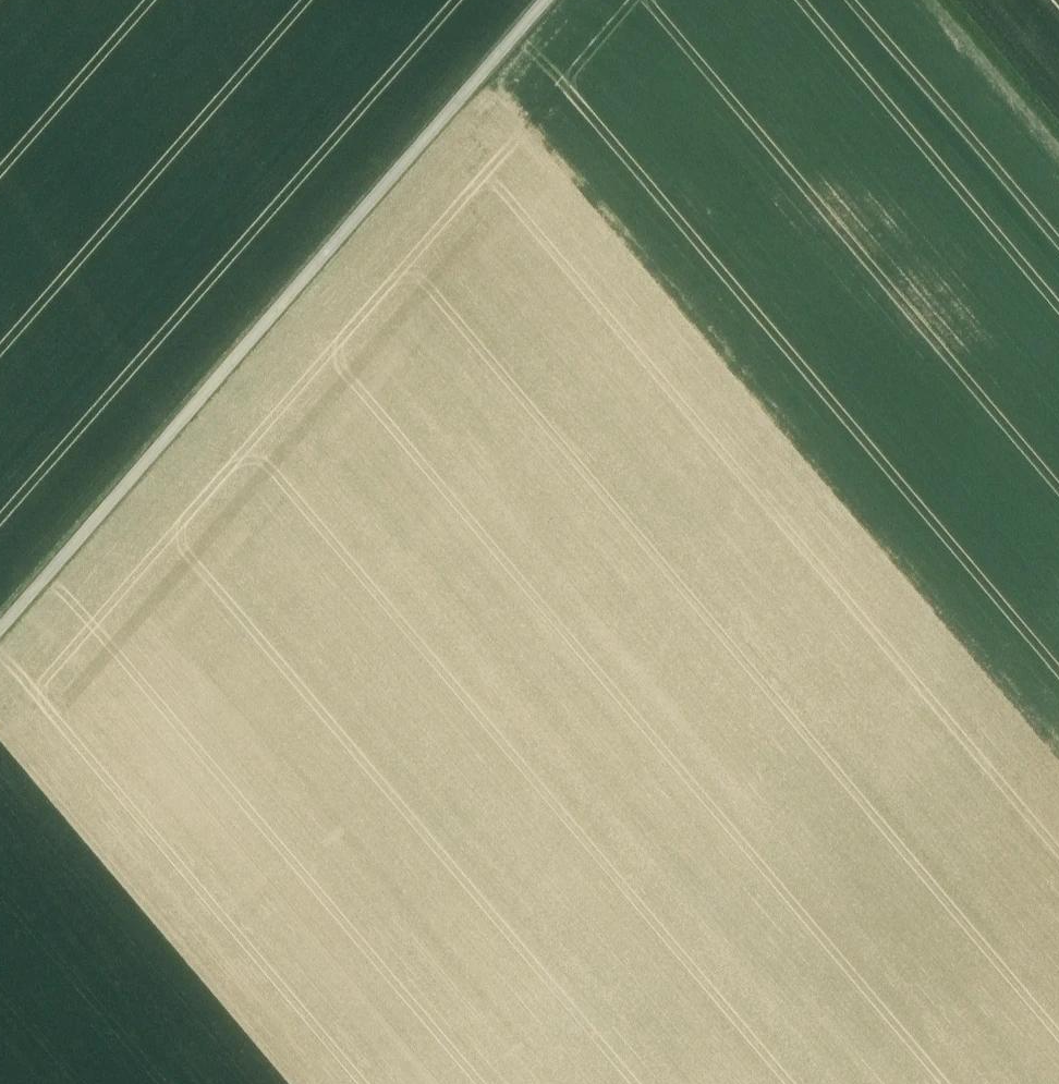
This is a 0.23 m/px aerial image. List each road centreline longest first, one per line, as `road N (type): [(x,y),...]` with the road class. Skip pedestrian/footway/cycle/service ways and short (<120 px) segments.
road 1 (track): [(0,628),(548,0)]
road 2 (track): [(940,0),(1058,141)]

